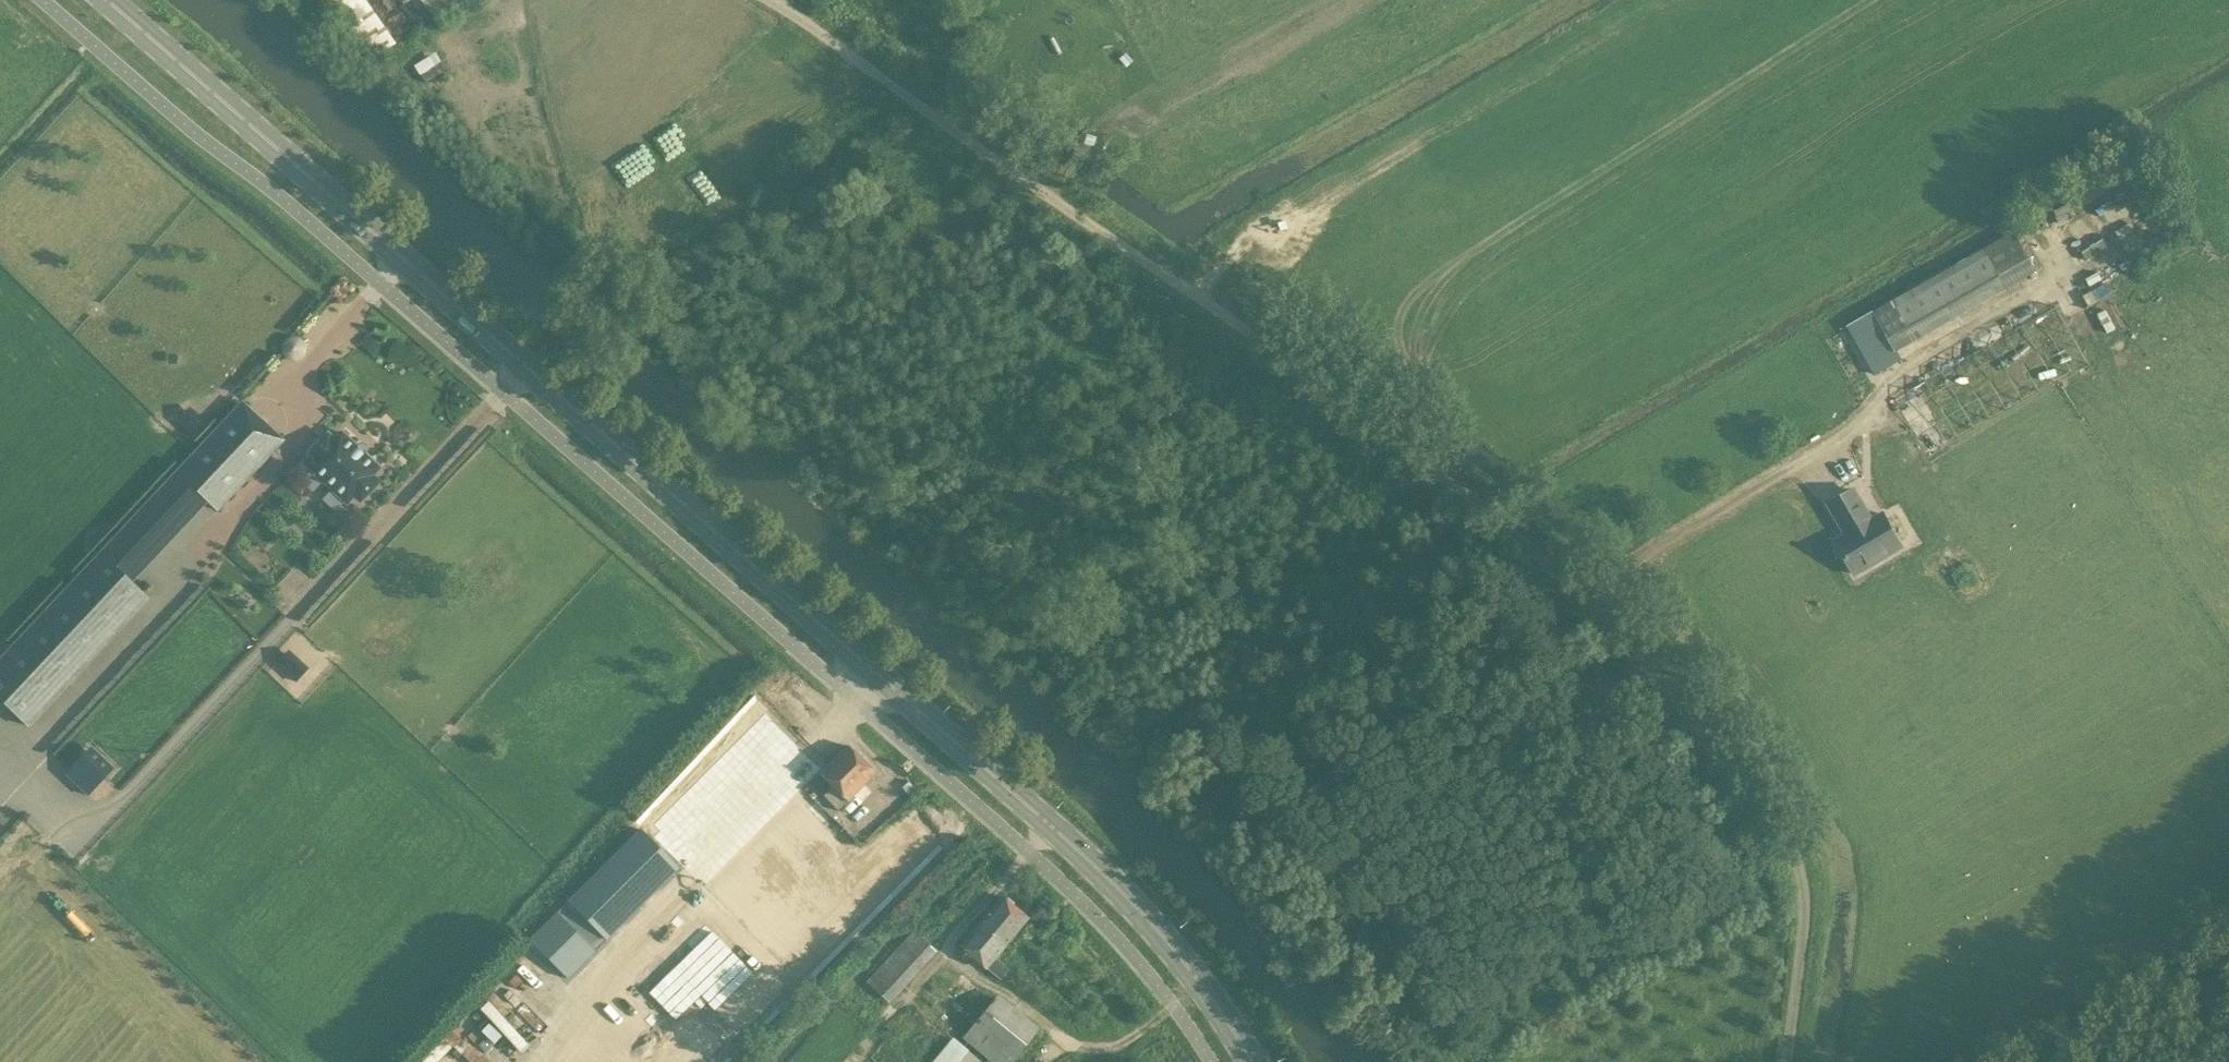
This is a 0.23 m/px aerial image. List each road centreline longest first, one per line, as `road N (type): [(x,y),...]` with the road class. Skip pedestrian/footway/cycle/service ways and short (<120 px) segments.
road 1 (secondary): [(1253,1061),(1177,954),(998,776),(106,0)]
road 2 (unclassified): [(1785,1061),(1806,906),(1796,862),(1661,672),(1540,554),(1377,420),(762,0)]

